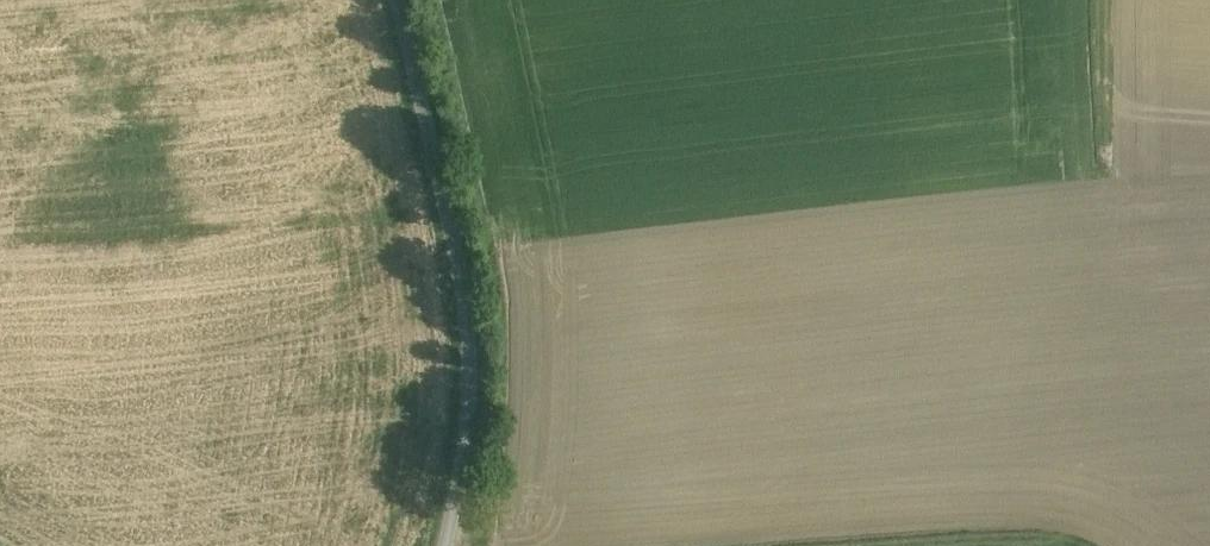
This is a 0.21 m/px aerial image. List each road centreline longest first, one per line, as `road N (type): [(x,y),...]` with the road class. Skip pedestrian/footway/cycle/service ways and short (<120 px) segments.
road 1 (unclassified): [(444,545),(471,352),(464,252),(404,0)]
road 2 (track): [(1069,545),(1024,535),(905,545)]
road 3 (track): [(1113,0),(1114,154)]

